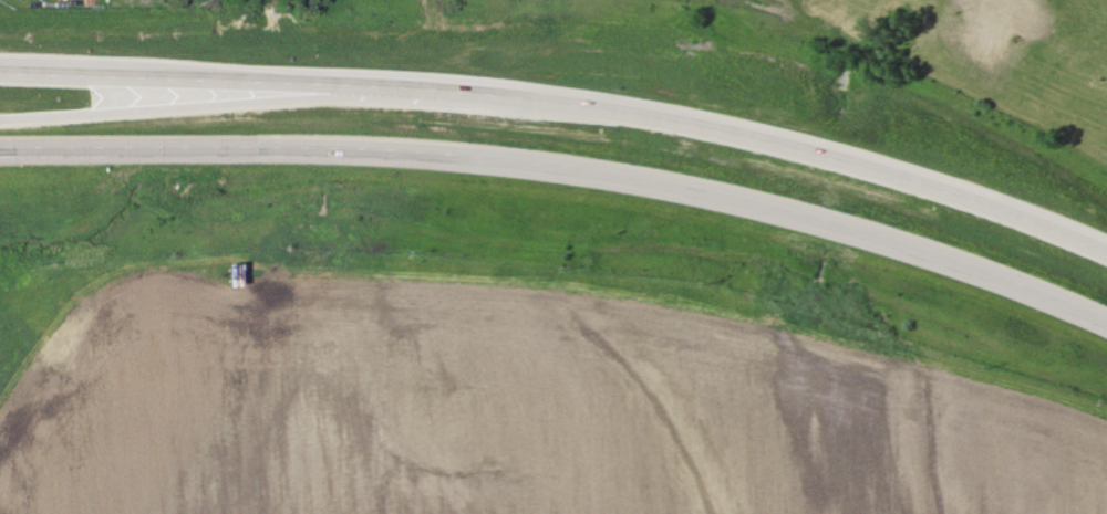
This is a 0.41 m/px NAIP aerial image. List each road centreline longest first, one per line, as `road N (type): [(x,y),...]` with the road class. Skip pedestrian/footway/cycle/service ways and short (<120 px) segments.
road 1 (trunk): [(0,152),(372,146),(604,175),(804,216),(966,265),(1106,321)]
road 2 (trunk): [(1106,249),(857,162),(583,103),(418,86),(0,69)]
road 3 (trunk): [(418,86),(0,121)]

